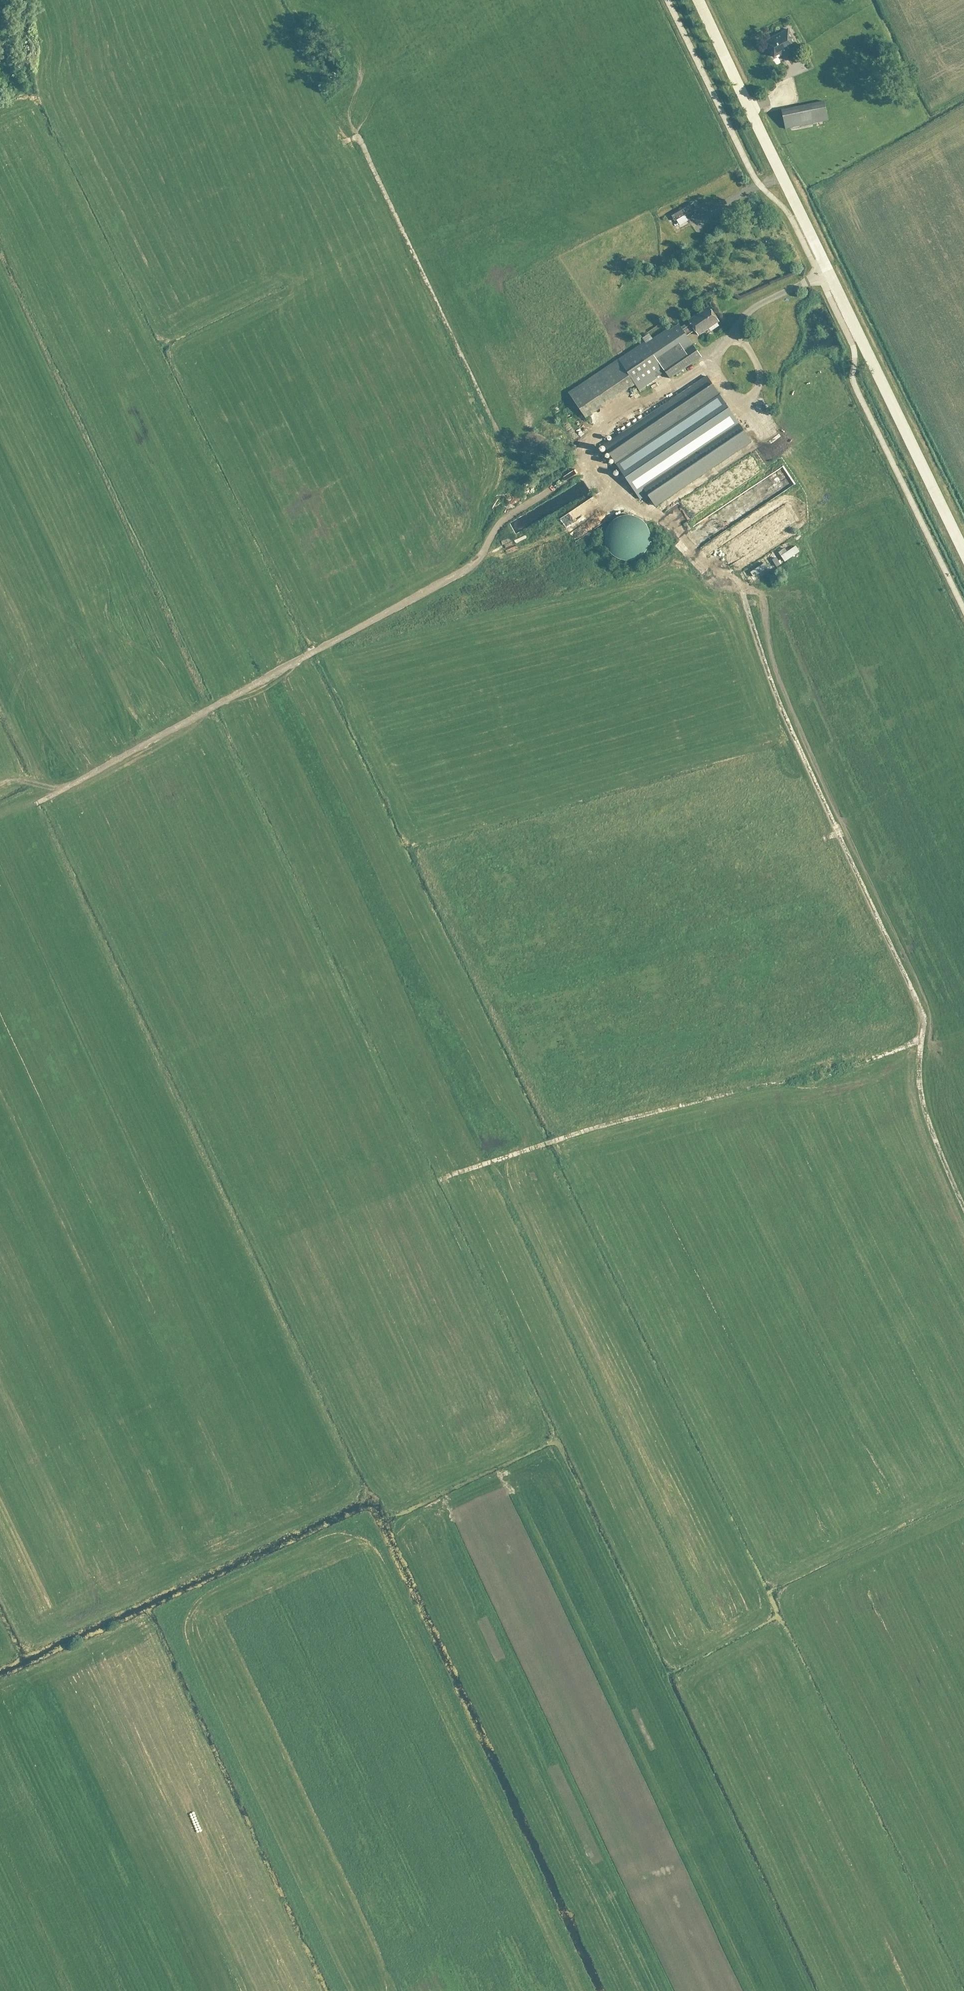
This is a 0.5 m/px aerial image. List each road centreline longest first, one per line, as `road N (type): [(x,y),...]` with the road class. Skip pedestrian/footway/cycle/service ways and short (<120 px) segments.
road 1 (tertiary): [(963,553),(697,0)]

